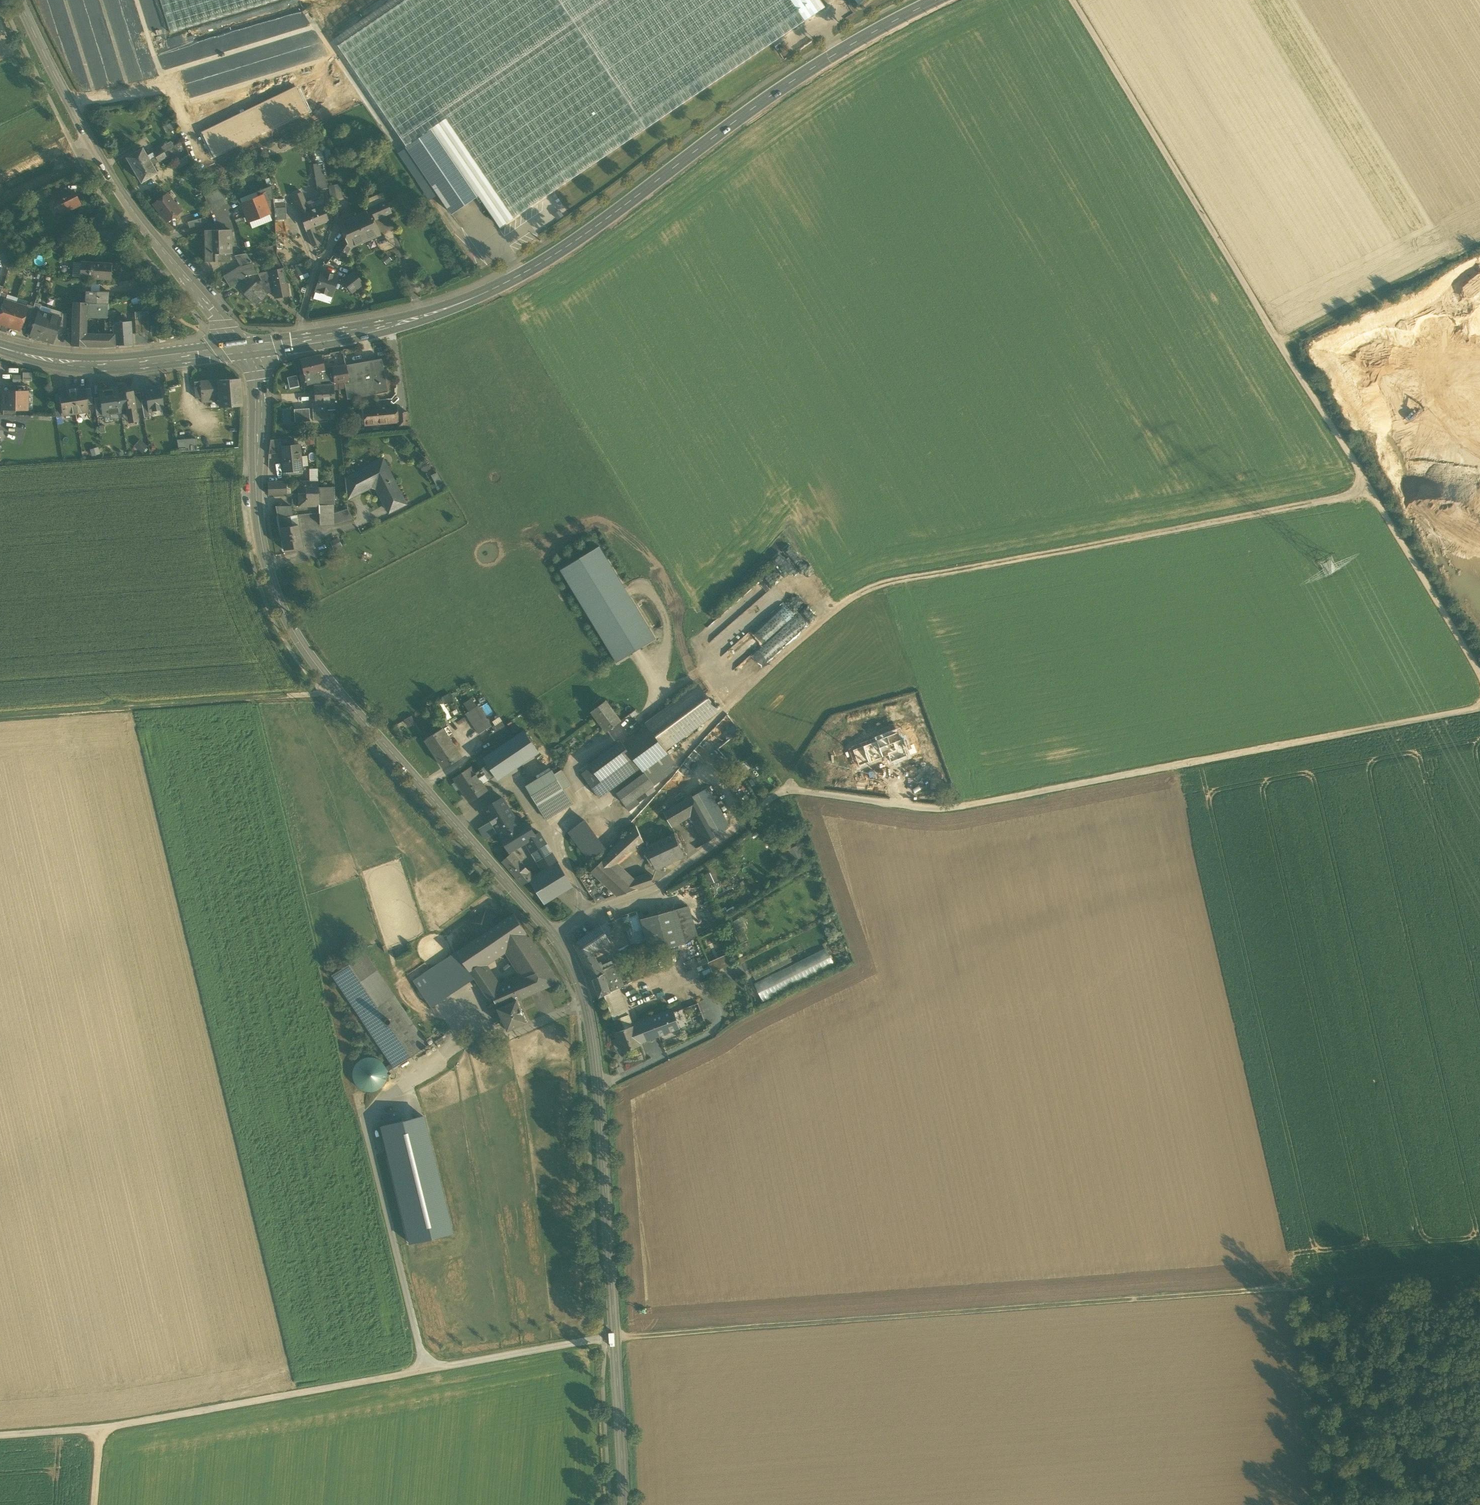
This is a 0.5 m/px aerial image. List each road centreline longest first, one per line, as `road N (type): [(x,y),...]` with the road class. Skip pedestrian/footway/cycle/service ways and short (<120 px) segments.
road 1 (track): [(1479,1273),(614,1338)]
road 2 (track): [(1479,669),(1070,0)]
road 3 (track): [(1371,490),(865,586),(724,704)]
road 4 (secondary): [(245,348),(258,376),(256,478),(267,568),(301,646),(555,937)]
road 5 (track): [(0,1436),(100,1429),(603,1338)]
road 6 (secondary): [(555,937),(586,1001),(598,1082),(624,1504)]
road 7 (track): [(1479,706),(939,809)]
road 8 (tertiary): [(485,293),(587,233),(819,64),(937,0)]
road 9 (unclassified): [(939,809),(783,790),(653,890),(585,915),(555,937)]
road 10 (secondary): [(19,0),(110,176),(245,348)]
road 11 (track): [(424,1370),(366,1125),(370,1101),(443,1064)]
road 12 (track): [(0,716),(338,693)]
road 13 (tertiary): [(0,346),(88,364),(245,348)]
road 14 (tertiary): [(485,293),(378,327),(245,348)]
road 15 (track): [(1479,243),(1273,342)]
road 16 (track): [(1312,1504),(1294,1287)]

